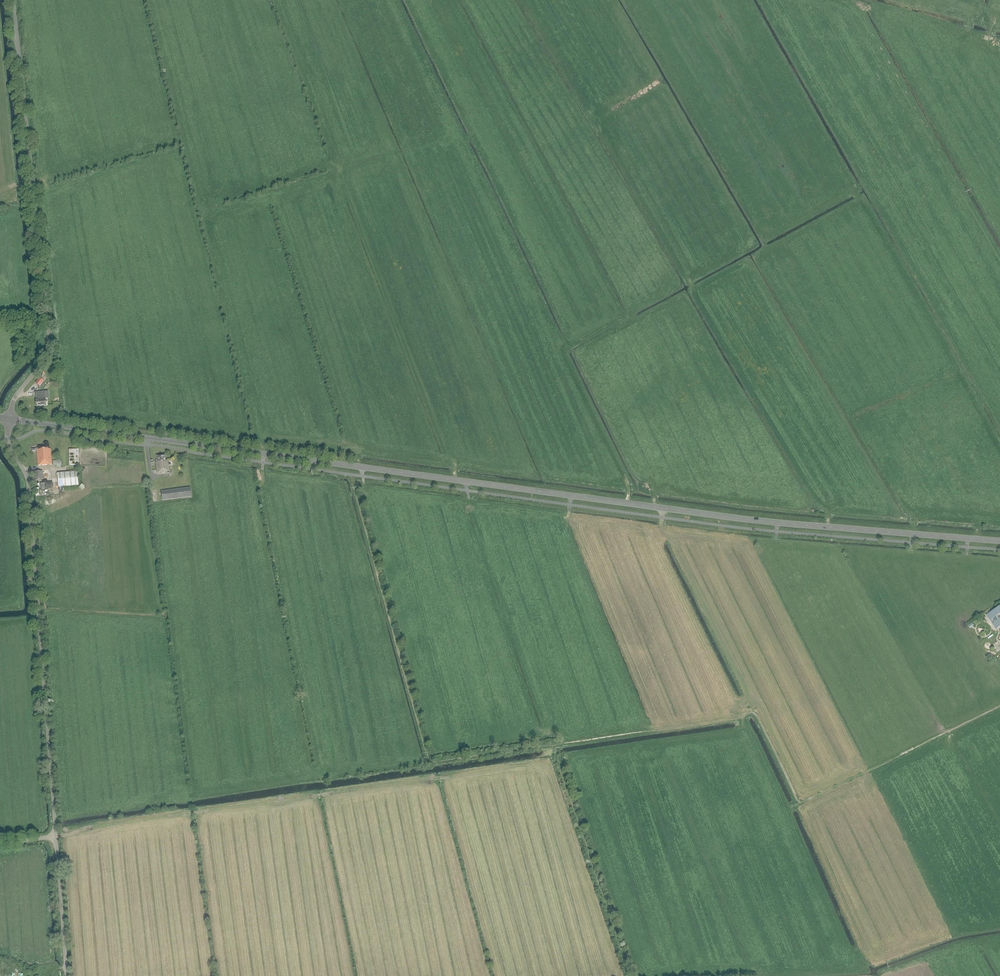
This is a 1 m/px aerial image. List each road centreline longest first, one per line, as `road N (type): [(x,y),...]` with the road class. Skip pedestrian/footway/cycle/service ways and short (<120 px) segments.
road 1 (tertiary): [(10,420),(692,513),(999,541)]
road 2 (unclassified): [(10,420),(48,338),(13,0)]
road 3 (unclassified): [(56,837),(28,479),(8,443),(10,420)]
road 4 (unclassified): [(67,975),(56,837)]

